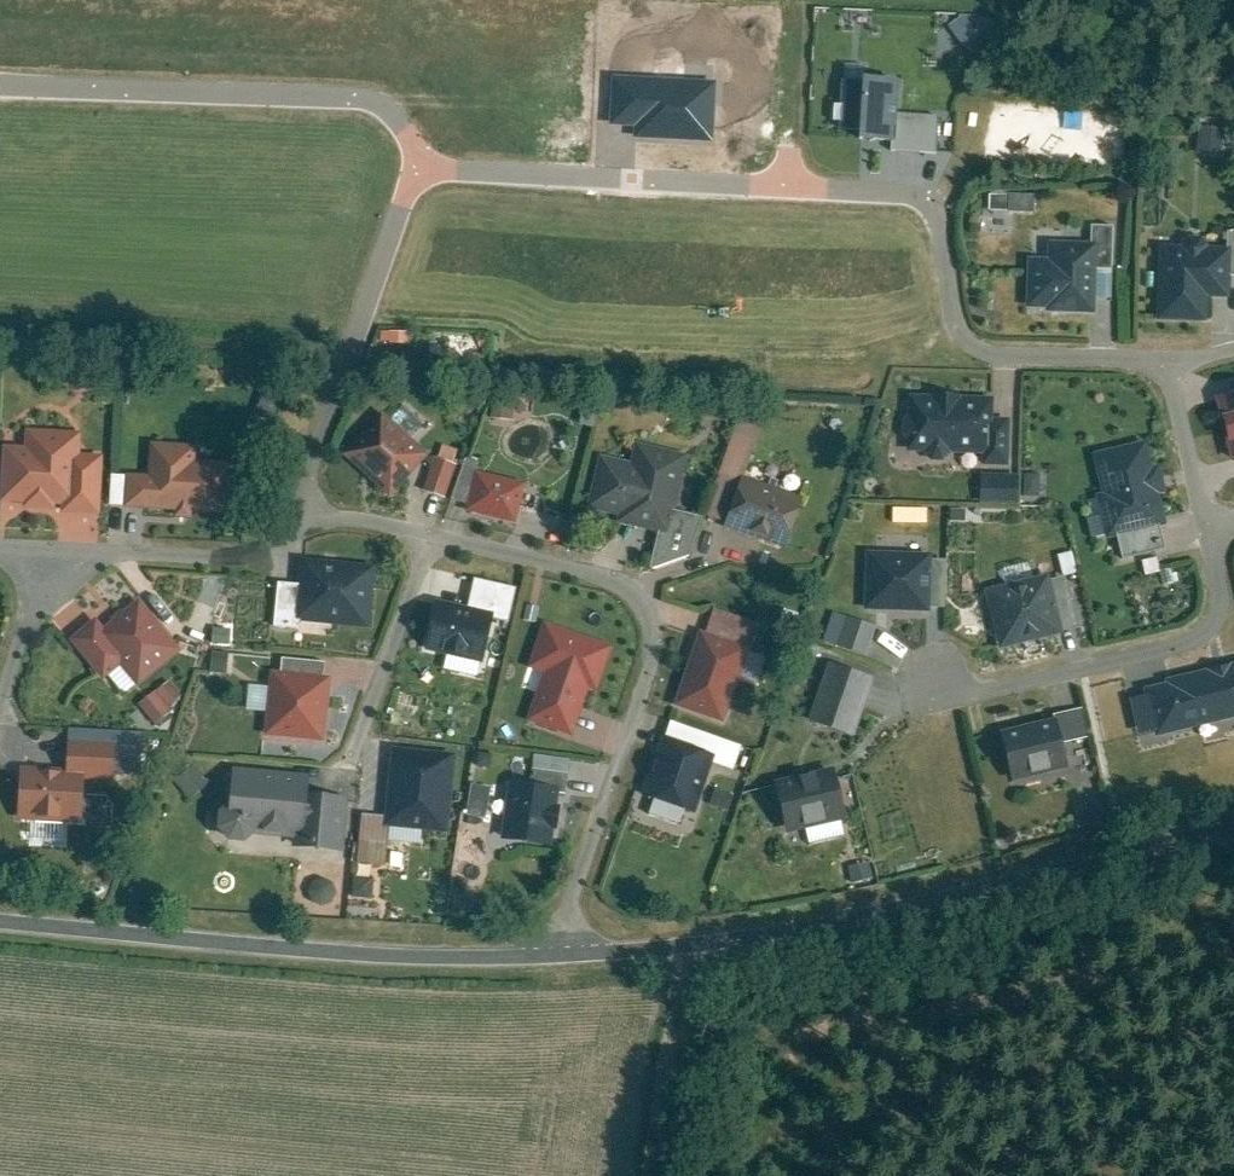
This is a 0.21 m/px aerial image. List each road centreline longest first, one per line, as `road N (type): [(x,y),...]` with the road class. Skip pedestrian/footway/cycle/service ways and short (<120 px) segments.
road 1 (residential): [(1233,524),(1214,529),(1165,352),(991,354),(963,344),(945,319),(929,210),(908,197),(437,176)]
road 2 (residential): [(576,957),(568,910),(652,639),(645,608),(629,590),(520,557),(337,522),(311,525)]
road 3 (tertiary): [(1233,826),(838,926),(576,957)]
road 4 (tertiary): [(576,957),(327,961),(0,930)]
road 5 (residential): [(0,84),(362,98),(383,106),(437,176)]
road 6 (residential): [(437,176),(412,194),(310,462),(311,525)]
road 7 (residential): [(311,525),(243,558),(0,550)]
road 8 (track): [(716,940),(667,1175)]

